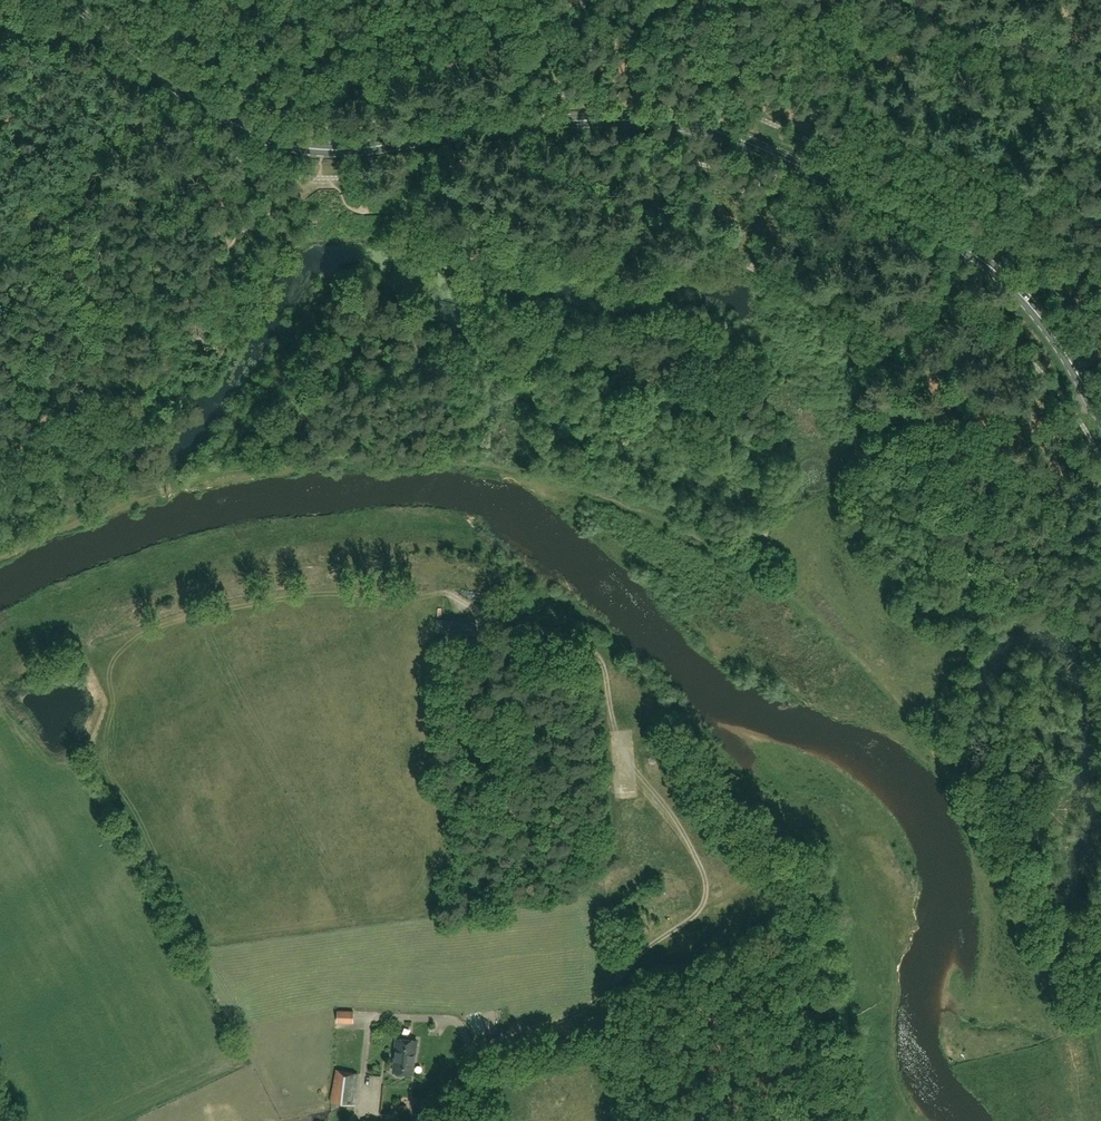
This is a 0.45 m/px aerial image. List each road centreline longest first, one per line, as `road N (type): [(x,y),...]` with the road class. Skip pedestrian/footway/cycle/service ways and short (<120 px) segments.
road 1 (primary): [(1100,416),(1043,321),(986,263),(926,224),(729,135),(688,125),(595,120),(348,150),(296,146),(211,110),(62,0)]
road 2 (track): [(420,1120),(480,1049),(513,1022),(799,856)]
road 3 (track): [(1073,411),(1027,417),(919,405),(894,412)]
road 4 (track): [(713,130),(731,0)]

